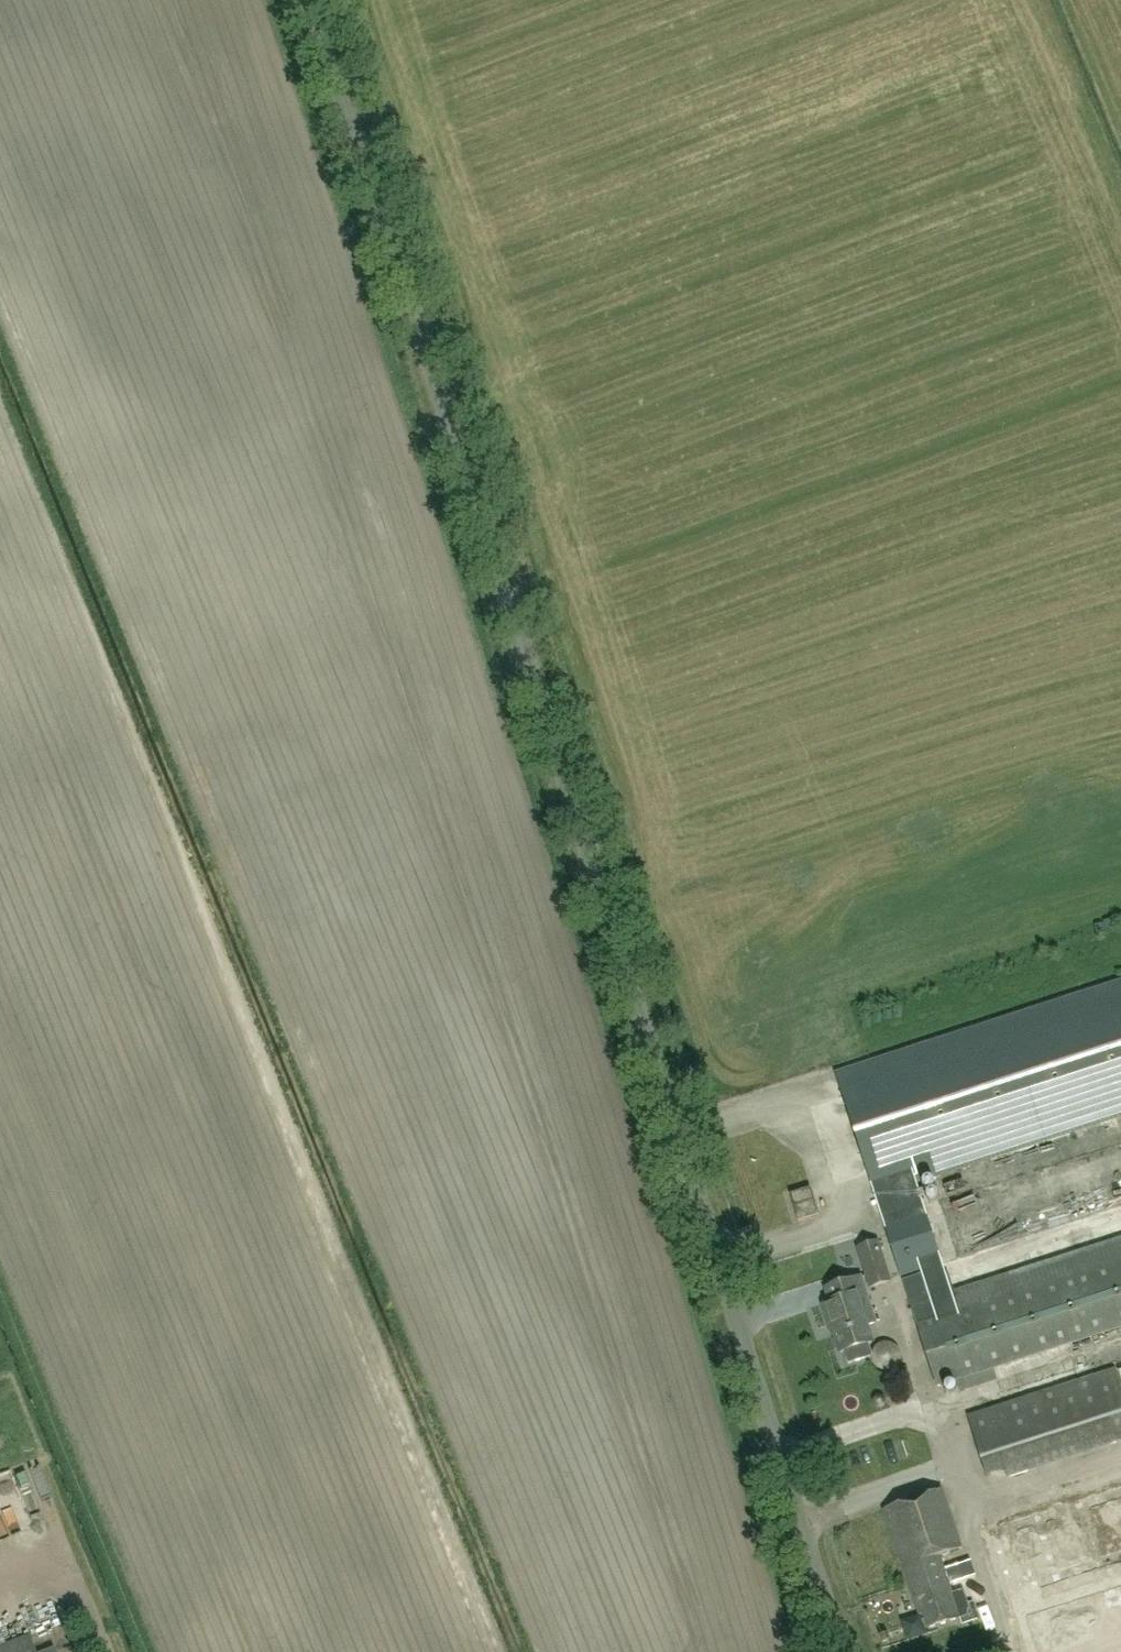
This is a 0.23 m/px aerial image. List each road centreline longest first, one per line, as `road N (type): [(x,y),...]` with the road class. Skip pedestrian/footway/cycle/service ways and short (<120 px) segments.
road 1 (unclassified): [(849,1651),(301,0)]

